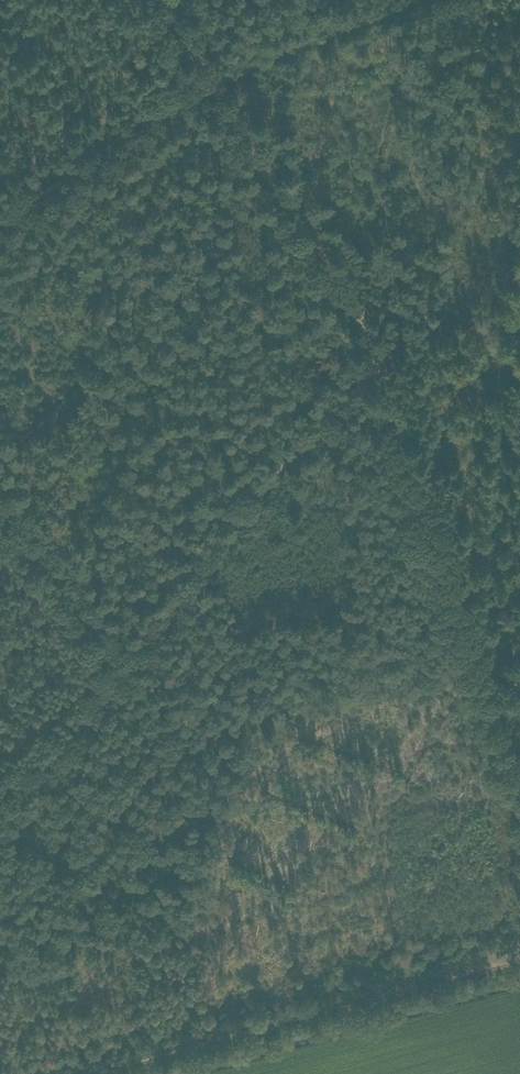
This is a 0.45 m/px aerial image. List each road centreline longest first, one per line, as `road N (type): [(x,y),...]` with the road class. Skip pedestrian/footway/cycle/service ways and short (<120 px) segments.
road 1 (track): [(163,0),(362,325),(519,794)]
road 2 (track): [(519,954),(75,1073)]

